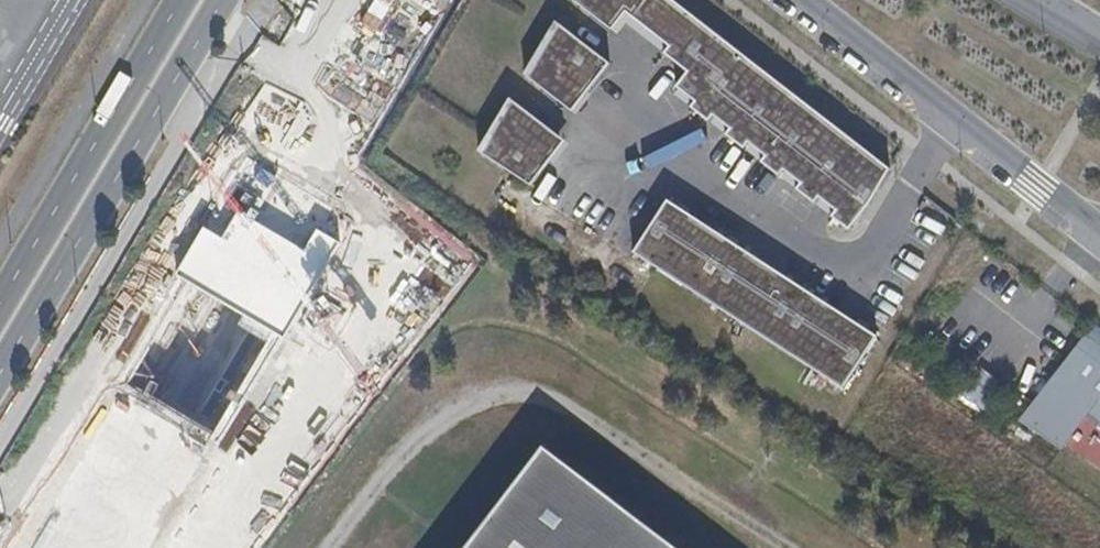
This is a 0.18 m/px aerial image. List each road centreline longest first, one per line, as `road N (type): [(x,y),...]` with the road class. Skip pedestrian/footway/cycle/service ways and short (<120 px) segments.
road 1 (primary): [(0,375),(225,0)]
road 2 (unclassified): [(793,0),(1099,241)]
road 3 (primary): [(178,0),(0,303)]
road 4 (unclassified): [(0,118),(69,0)]

